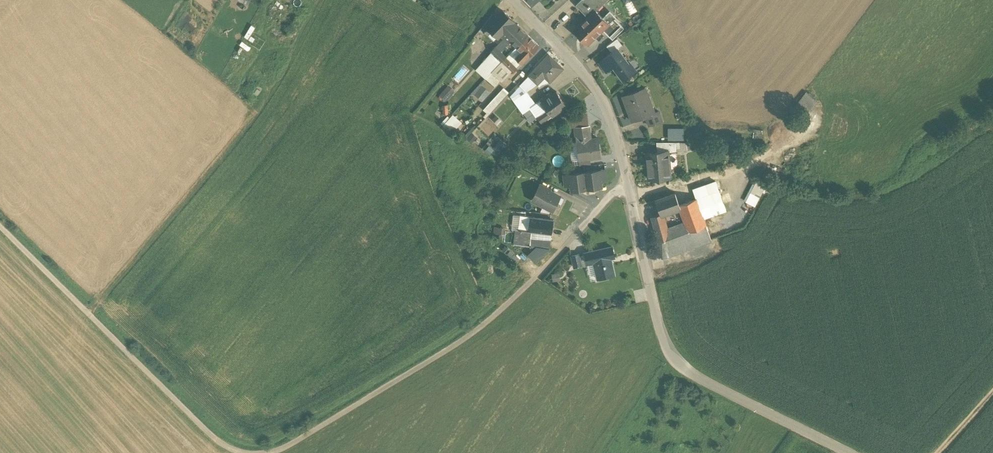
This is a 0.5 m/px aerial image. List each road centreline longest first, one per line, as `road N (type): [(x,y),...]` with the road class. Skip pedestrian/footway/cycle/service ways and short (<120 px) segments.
road 1 (residential): [(513,0),(609,111),(672,357)]
road 2 (track): [(91,319),(240,137),(321,0)]
road 3 (track): [(0,228),(213,437),(244,452)]
road 4 (track): [(263,452),(470,336),(529,282)]
road 5 (unclassified): [(672,357),(704,384),(846,452)]

